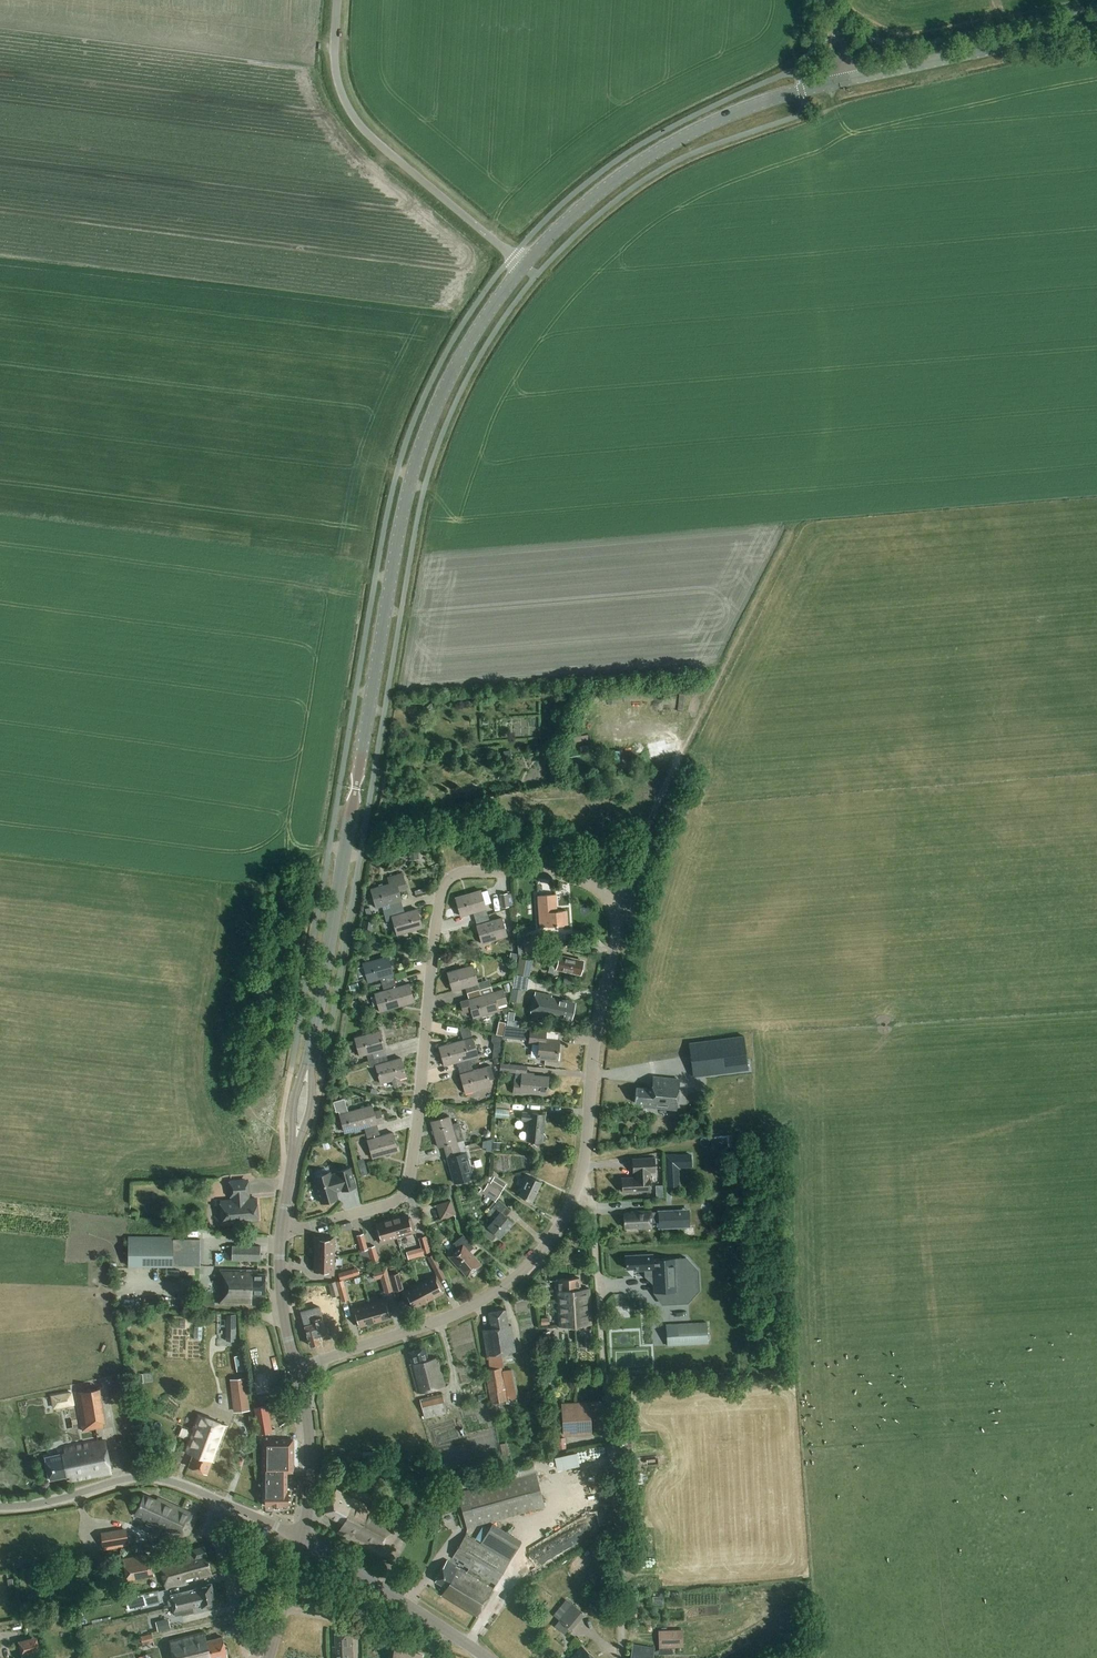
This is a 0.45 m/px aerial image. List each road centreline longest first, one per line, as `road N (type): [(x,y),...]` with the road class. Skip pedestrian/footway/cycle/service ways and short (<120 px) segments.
road 1 (residential): [(283,1226),(310,1227),(406,1191),(448,881),(466,873),(546,874),(606,895),(617,931),(580,1175),(547,1244),(508,1284),(466,1310),(298,1366)]
road 2 (tertiary): [(525,267),(461,359),(417,459),(311,1054)]
road 3 (track): [(612,903),(630,882),(655,809),(793,529)]
road 4 (track): [(578,1191),(593,1200),(622,1572)]
road 5 (tertiary): [(848,81),(755,106),(656,155),(573,218),(525,267)]
road 6 (unclassified): [(512,256),(357,121),(337,72),(338,0)]
road 7 (tertiary): [(303,1539),(150,1478),(0,1507)]
road 8 (tertiary): [(1096,27),(848,81)]
road 9 (tertiary): [(303,1539),(485,1657)]
road 10 (tertiary): [(298,1366),(310,1443),(303,1539)]
road 11 (tertiary): [(283,1226),(281,1286),(298,1366)]
road 12 (tertiary): [(303,1539),(270,1657)]

